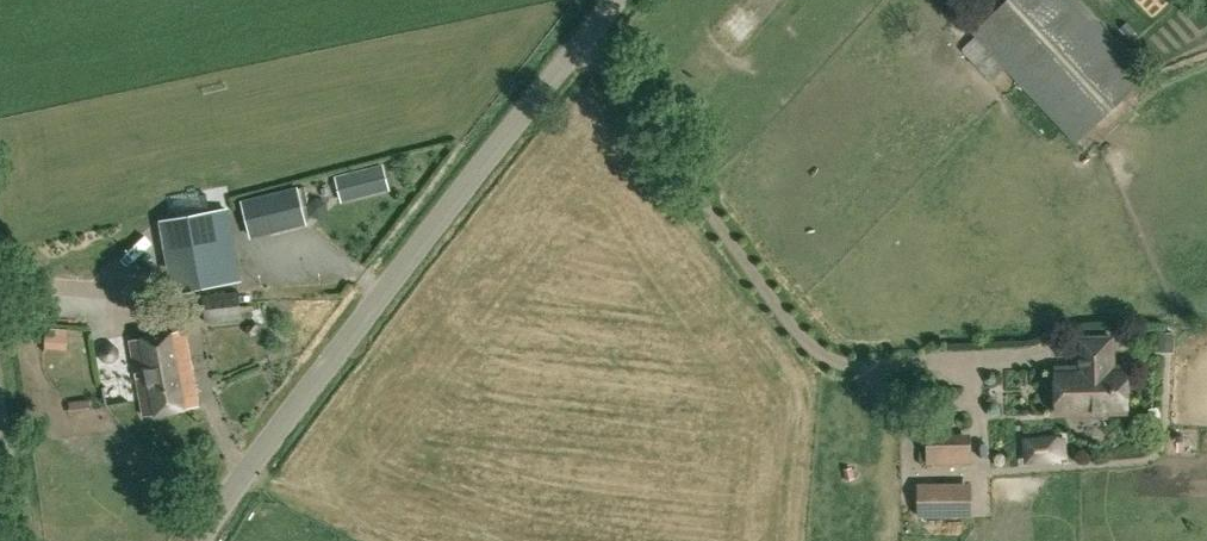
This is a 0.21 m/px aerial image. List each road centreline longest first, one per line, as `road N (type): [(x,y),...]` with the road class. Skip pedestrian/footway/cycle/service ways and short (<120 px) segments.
road 1 (unclassified): [(197,540),(414,250),(622,0)]
road 2 (unclassified): [(21,540),(0,421)]

